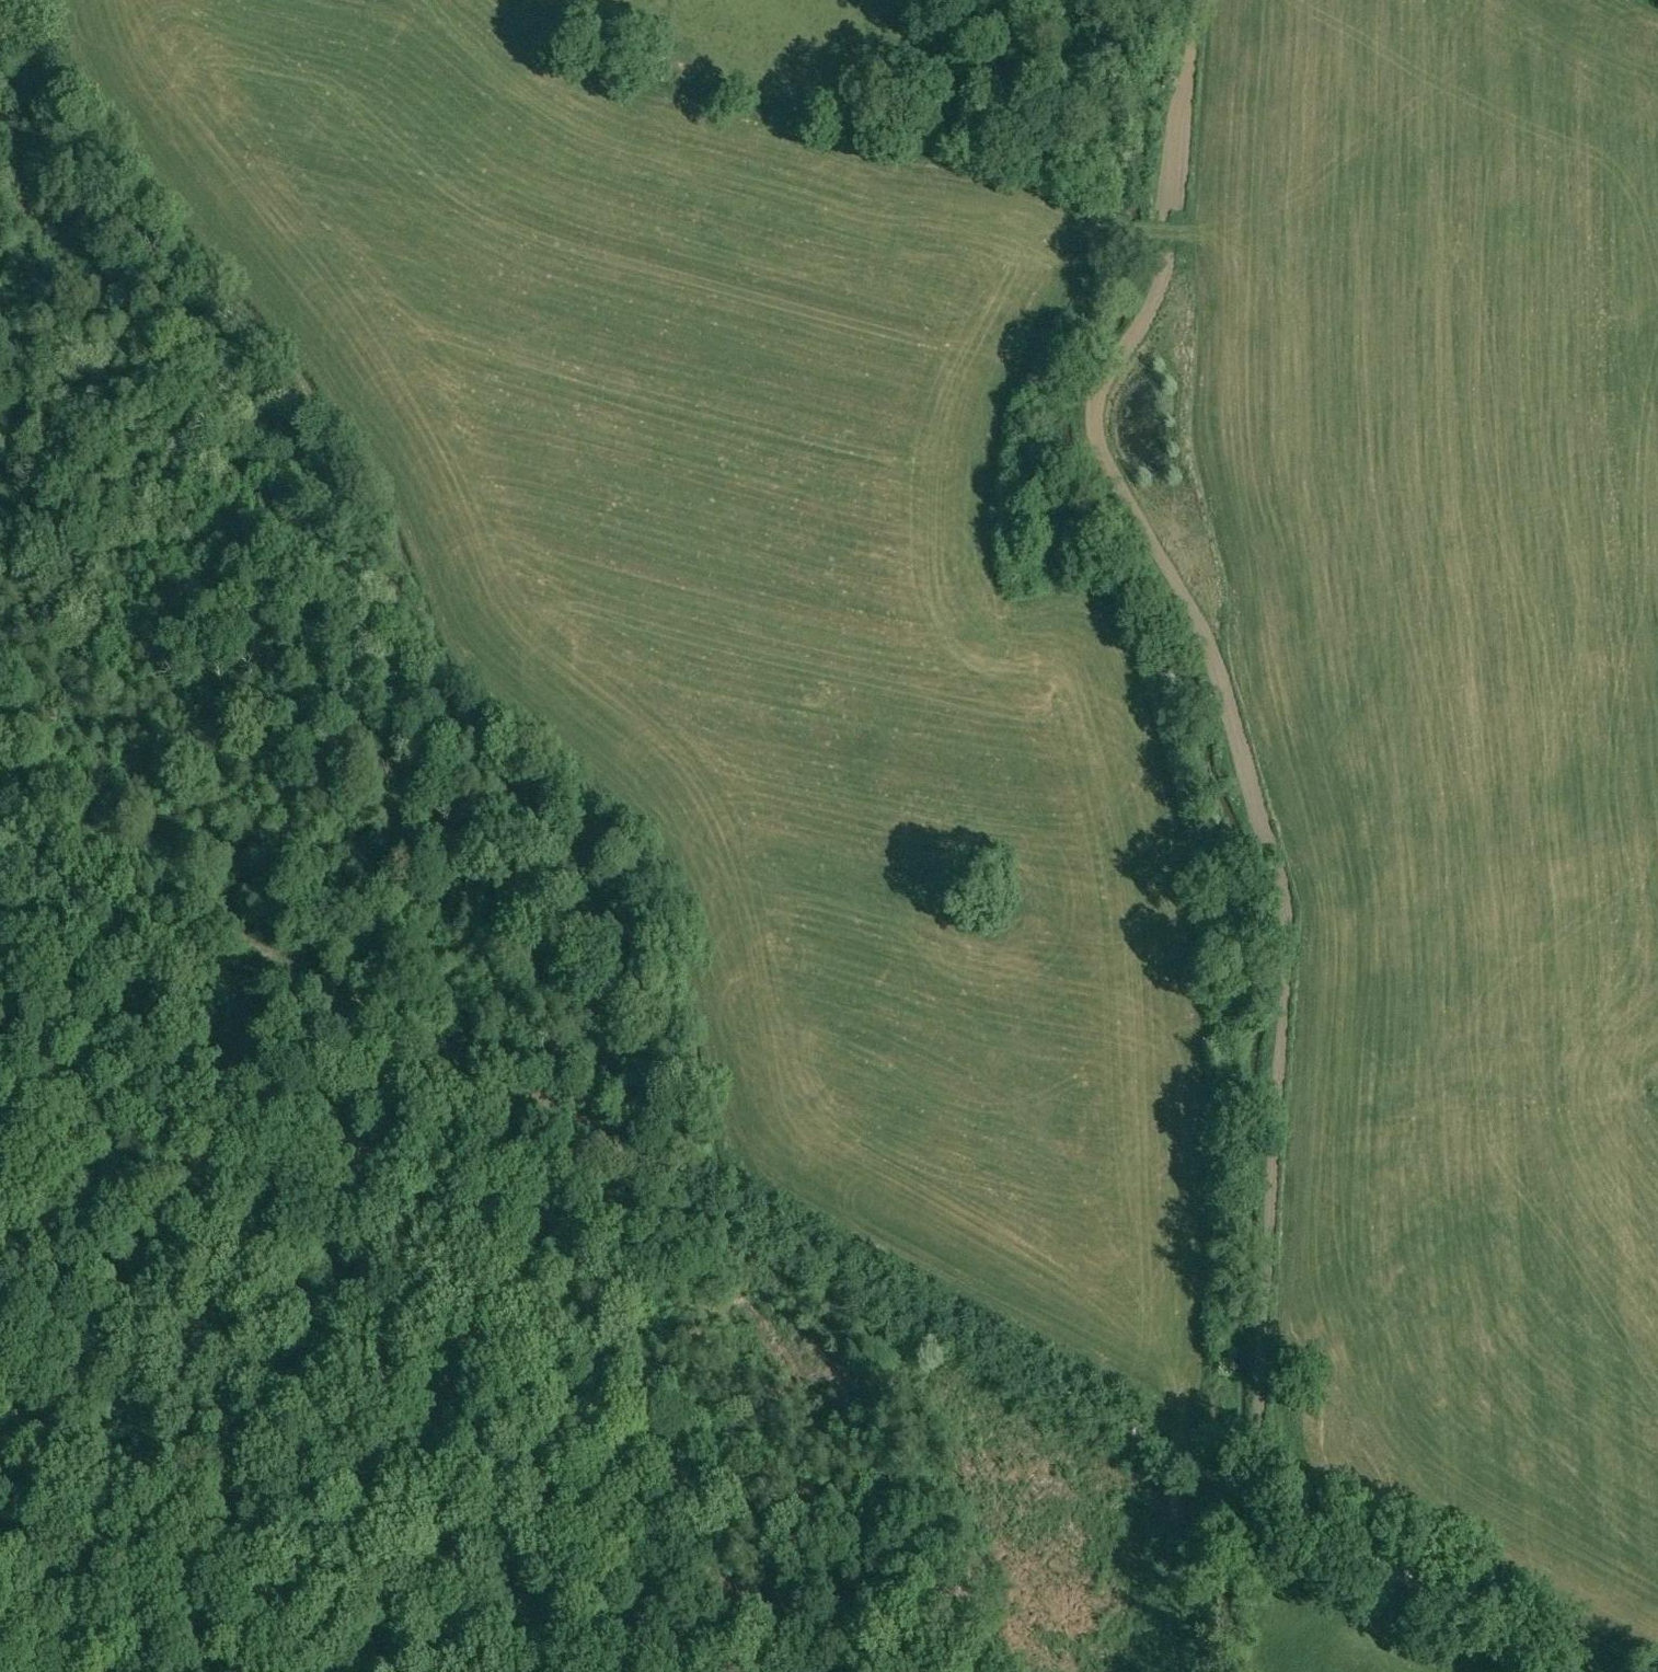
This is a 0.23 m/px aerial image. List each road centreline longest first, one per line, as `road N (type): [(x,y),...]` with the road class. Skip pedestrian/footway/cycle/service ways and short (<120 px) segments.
road 1 (track): [(701,1192),(1575,1671)]
road 2 (track): [(0,801),(564,1109),(701,1192)]

